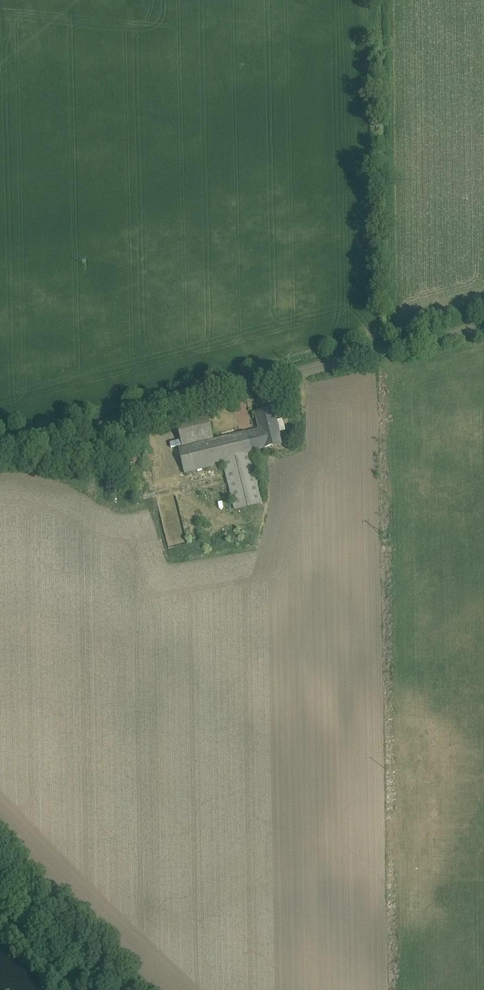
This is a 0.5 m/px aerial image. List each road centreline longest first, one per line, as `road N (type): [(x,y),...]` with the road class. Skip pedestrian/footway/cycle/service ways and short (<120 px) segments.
road 1 (unclassified): [(0,451),(483,326)]
road 2 (unclassified): [(0,901),(86,989)]

